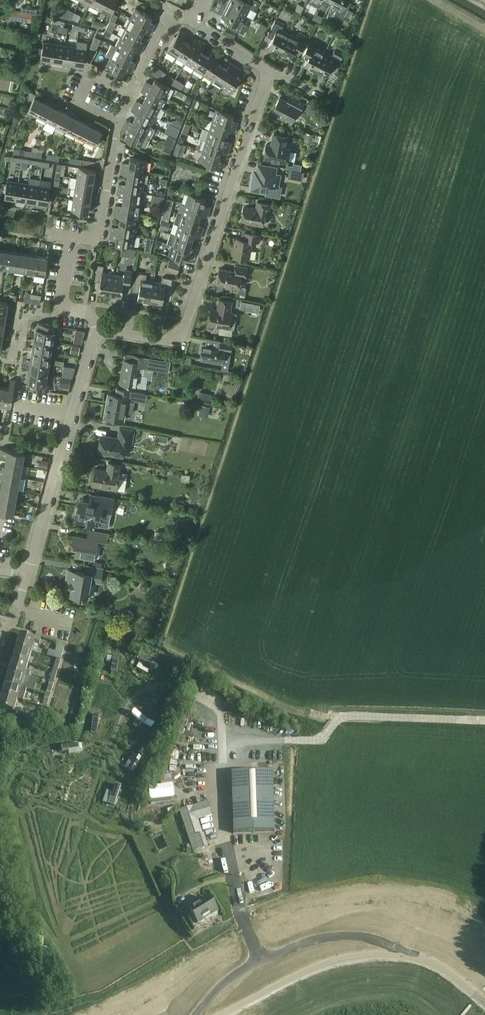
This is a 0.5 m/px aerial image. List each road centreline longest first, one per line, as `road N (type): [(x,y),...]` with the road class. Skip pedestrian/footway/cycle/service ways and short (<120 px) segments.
road 1 (residential): [(98,334),(160,341),(184,327),(266,74)]
road 2 (unclassified): [(484,970),(423,932),(352,932),(296,948),(180,1014)]
road 3 (residential): [(72,236),(88,239),(99,231),(118,124)]
road 4 (residential): [(60,455),(98,334)]
road 5 (residential): [(27,575),(60,455)]

